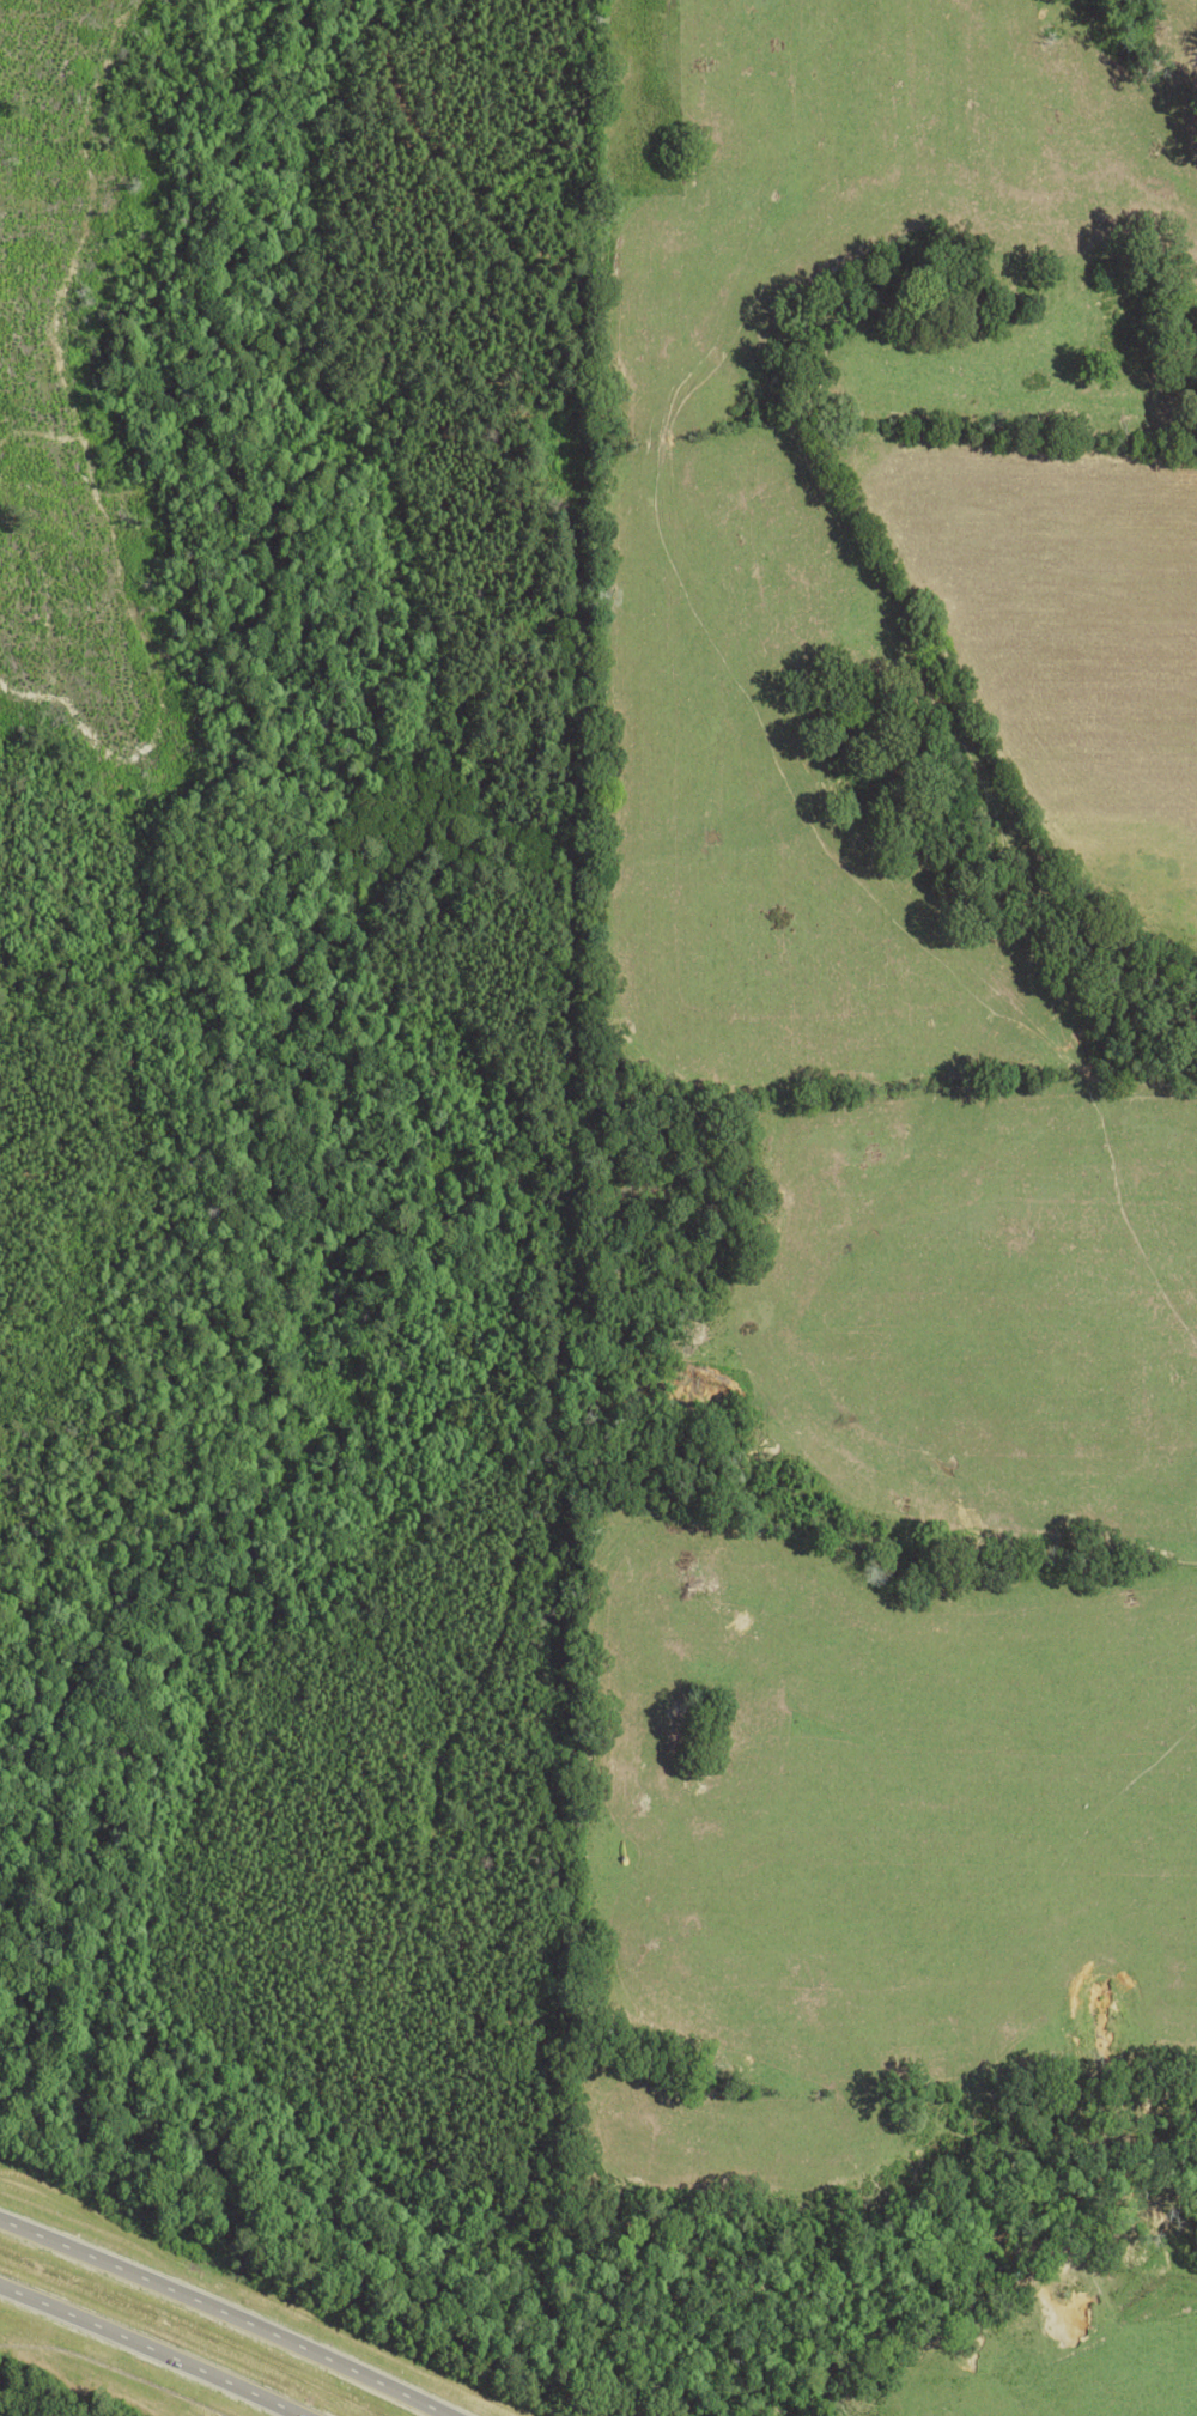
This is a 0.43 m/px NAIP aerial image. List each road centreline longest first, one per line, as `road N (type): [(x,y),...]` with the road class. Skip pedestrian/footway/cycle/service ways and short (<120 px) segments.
road 1 (trunk): [(442,2415),(232,2315),(0,2220)]
road 2 (trunk): [(0,2286),(303,2415)]

